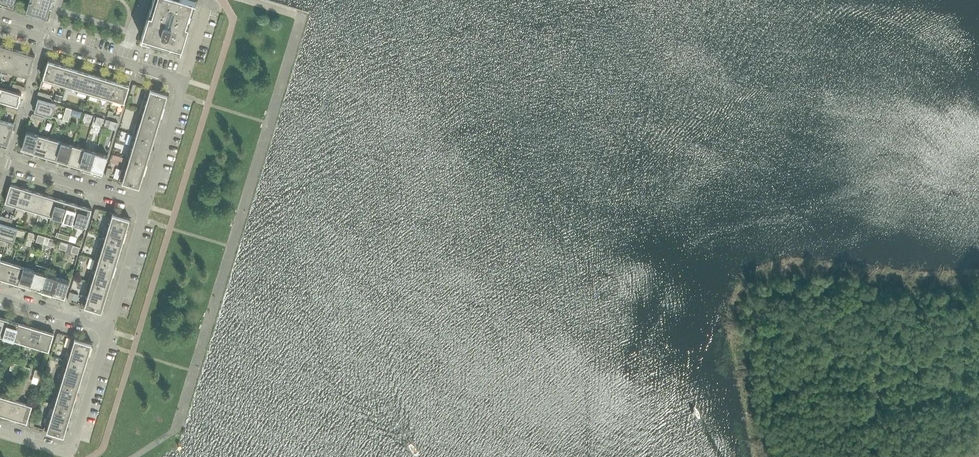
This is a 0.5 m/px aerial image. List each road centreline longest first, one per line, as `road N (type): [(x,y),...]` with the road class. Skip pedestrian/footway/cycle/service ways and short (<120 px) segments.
road 1 (residential): [(147,206),(183,81),(0,27)]
road 2 (residential): [(0,433),(72,449),(108,330)]
road 3 (residential): [(147,206),(0,162)]
road 4 (residential): [(108,330),(147,206)]

